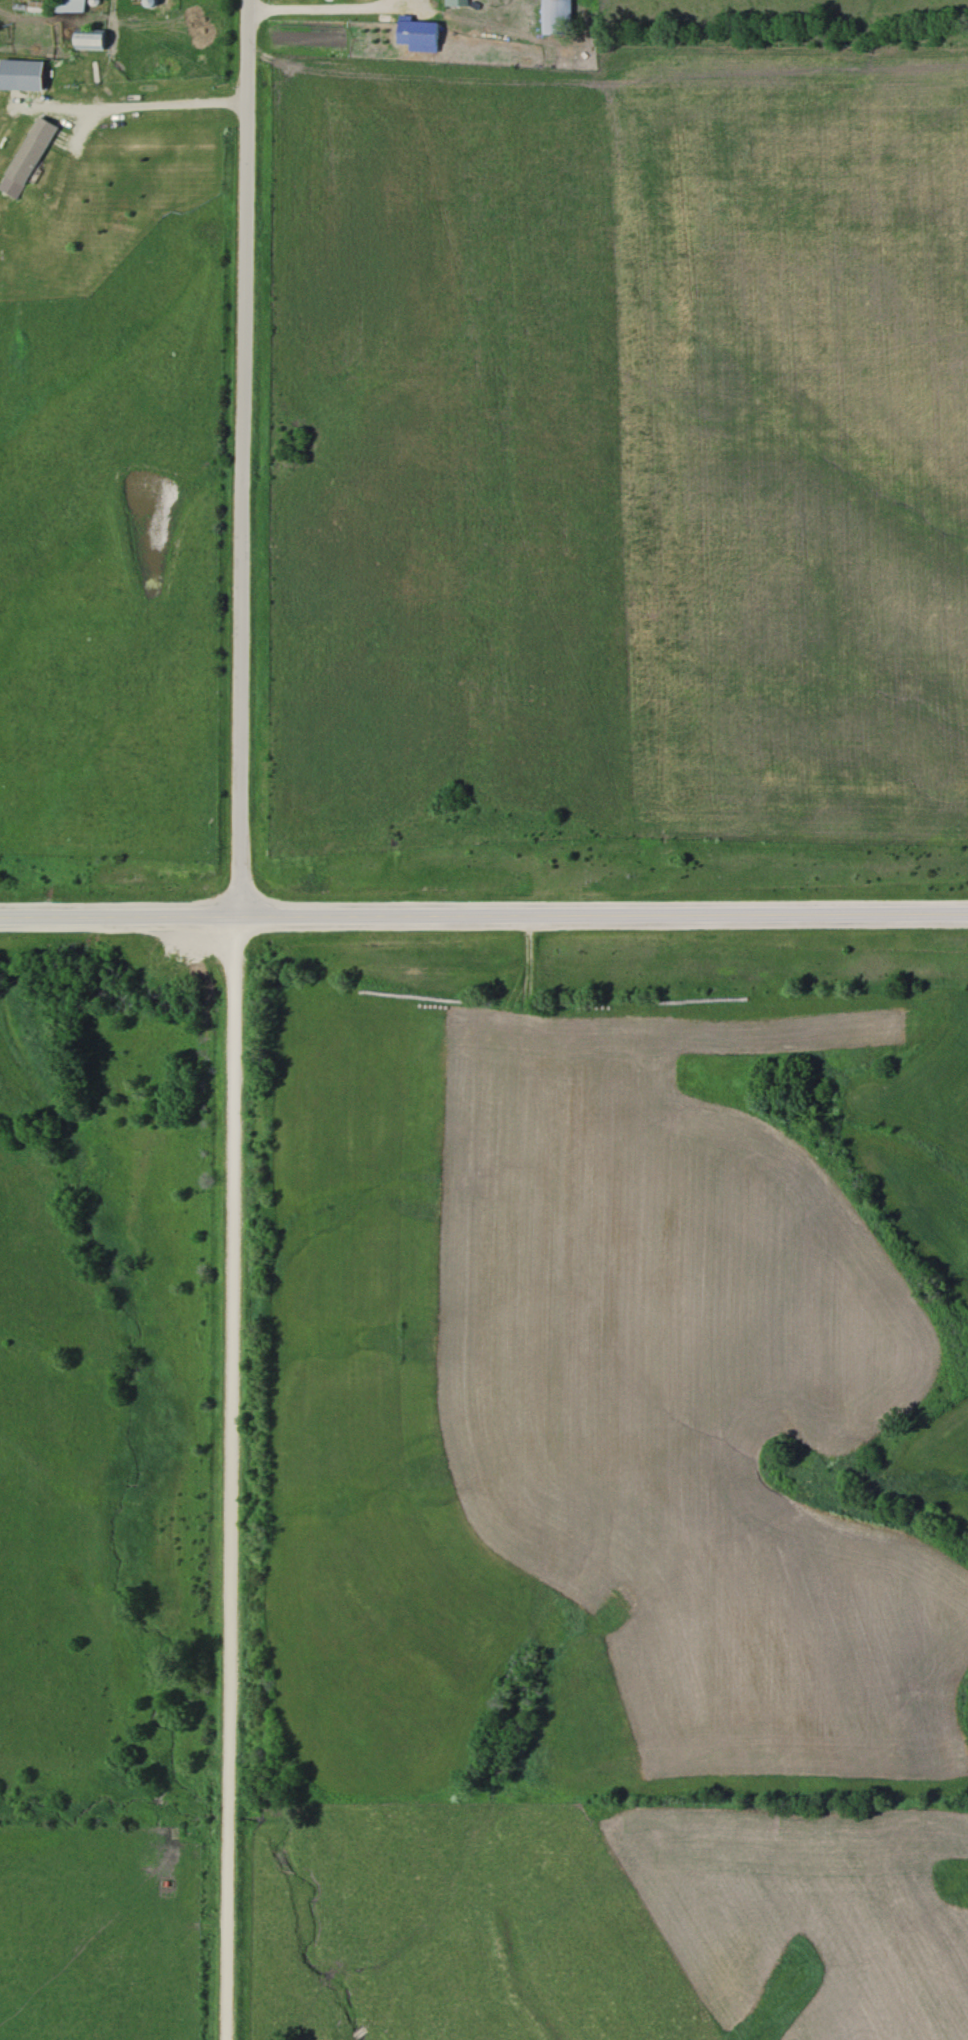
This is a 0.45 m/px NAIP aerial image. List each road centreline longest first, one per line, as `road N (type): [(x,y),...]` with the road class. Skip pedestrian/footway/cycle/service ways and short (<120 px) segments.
road 1 (residential): [(226,2039),(248,0)]
road 2 (primary): [(0,917),(967,914)]

